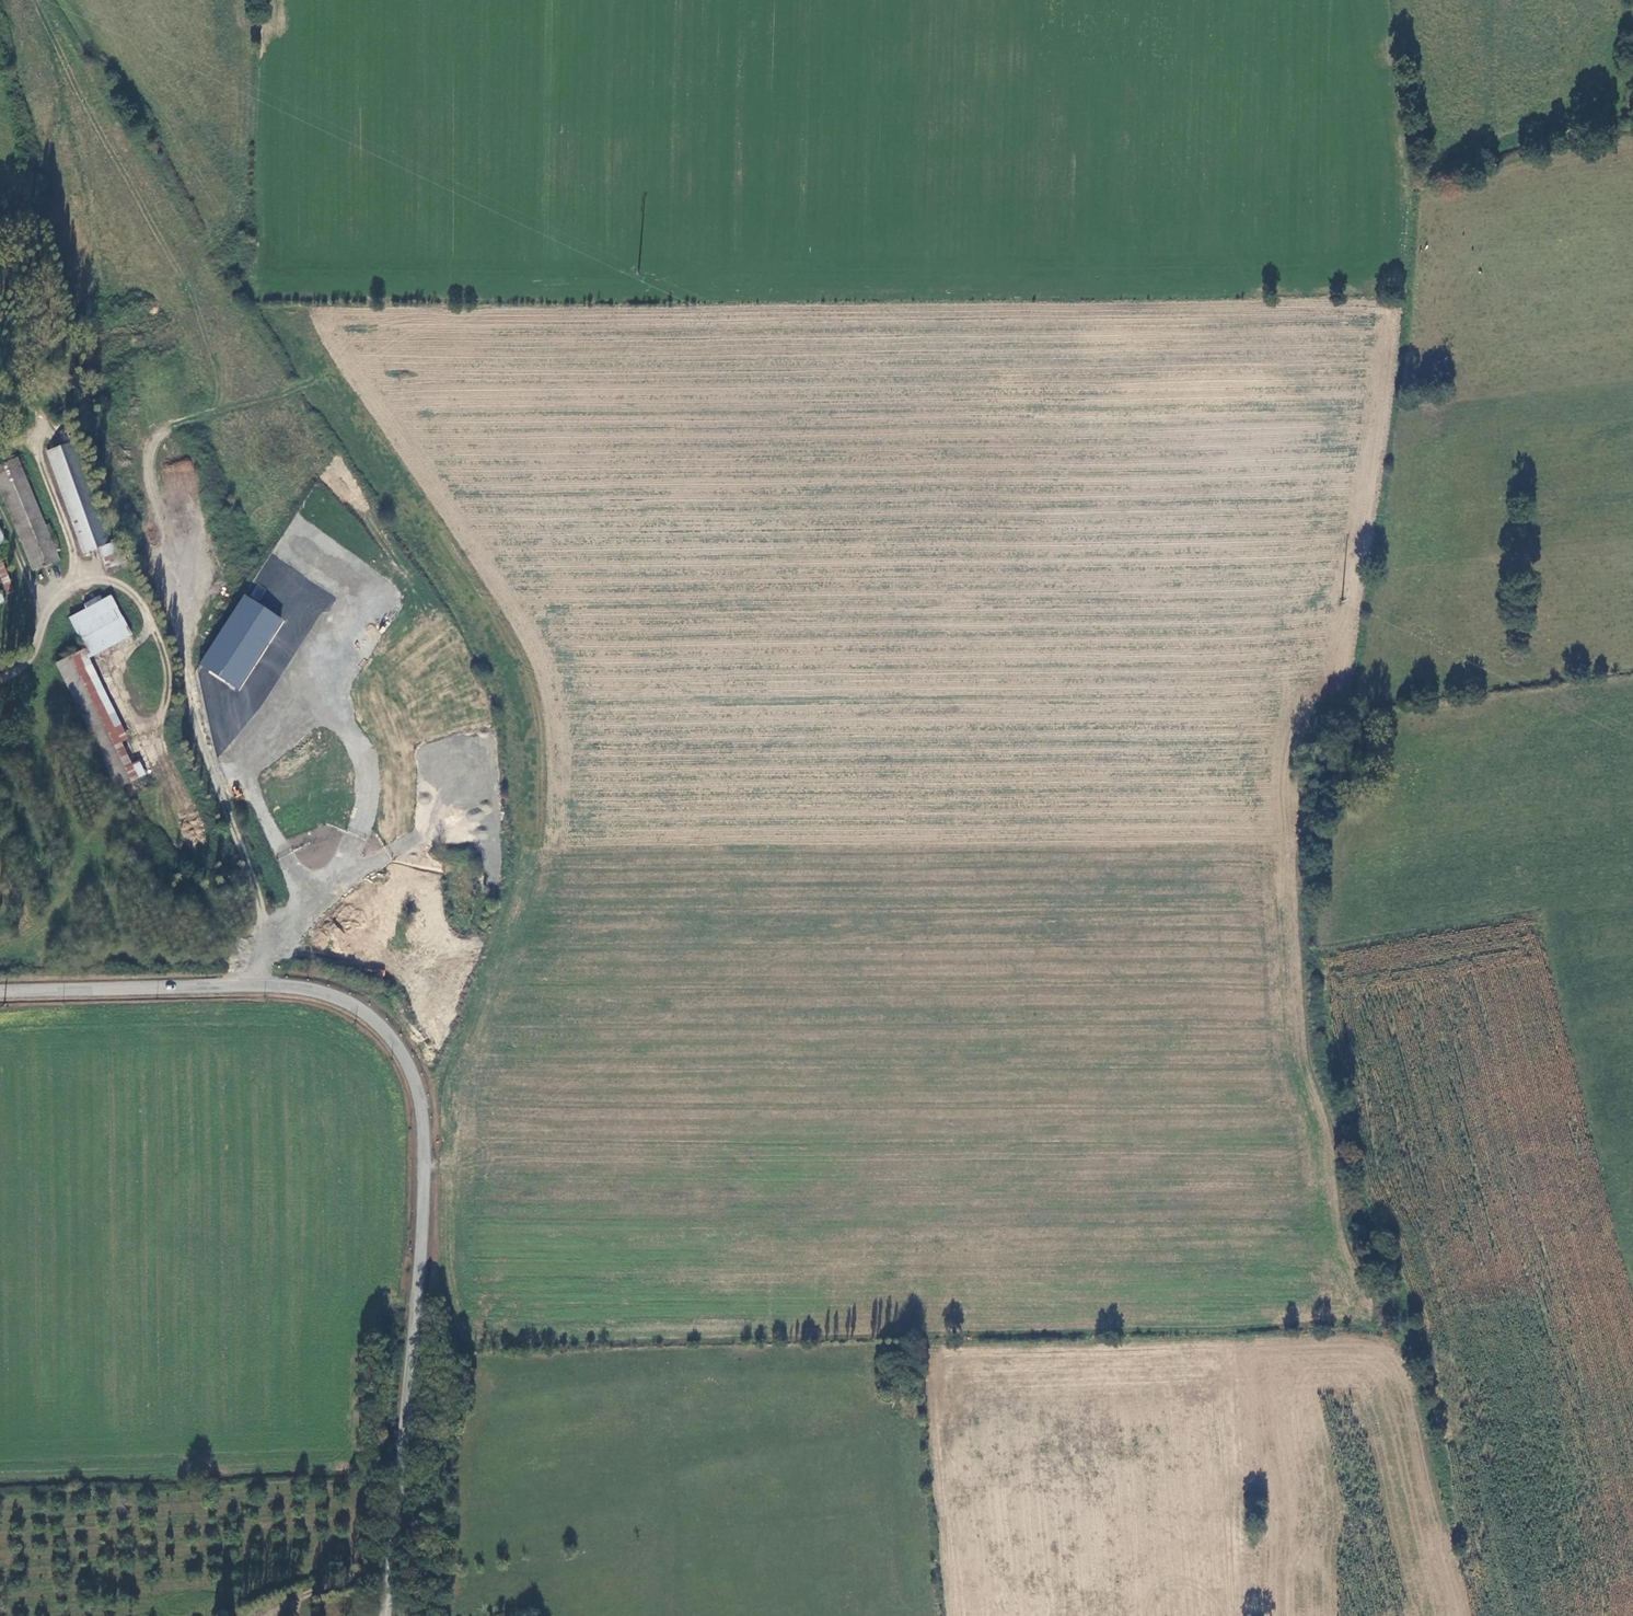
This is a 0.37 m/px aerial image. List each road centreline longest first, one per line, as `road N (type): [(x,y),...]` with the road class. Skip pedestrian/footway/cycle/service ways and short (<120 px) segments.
road 1 (tertiary): [(0,992),(312,991),(371,1018),(395,1042),(415,1078),(424,1184),(385,1615)]
road 2 (track): [(37,601),(83,576),(115,581),(142,601),(169,677),(161,713)]
road 3 (track): [(0,678),(30,658),(39,638),(37,601),(0,517)]

